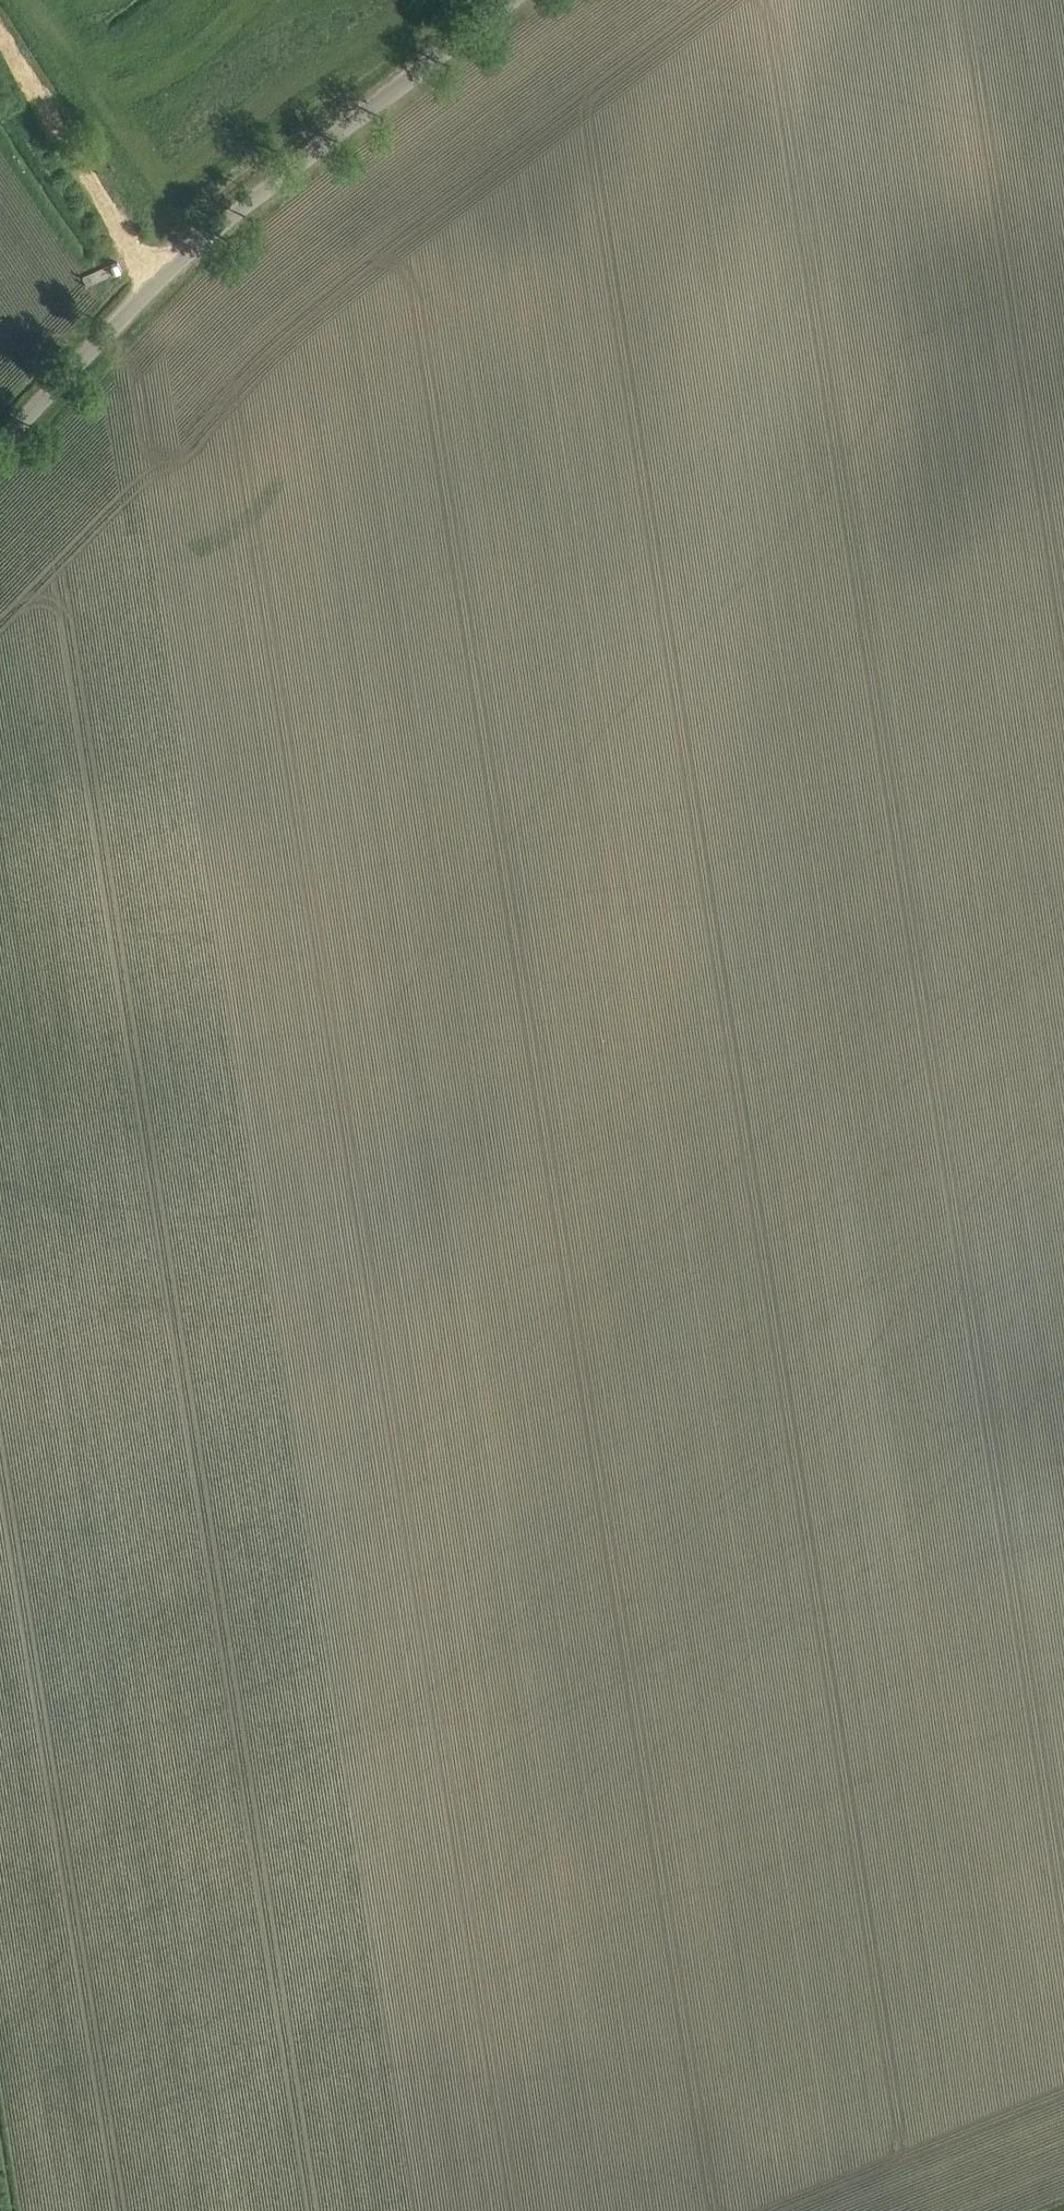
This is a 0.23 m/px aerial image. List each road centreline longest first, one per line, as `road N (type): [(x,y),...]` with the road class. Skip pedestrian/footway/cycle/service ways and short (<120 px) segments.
road 1 (tertiary): [(0,451),(157,280),(513,0)]
road 2 (track): [(0,41),(157,280)]

